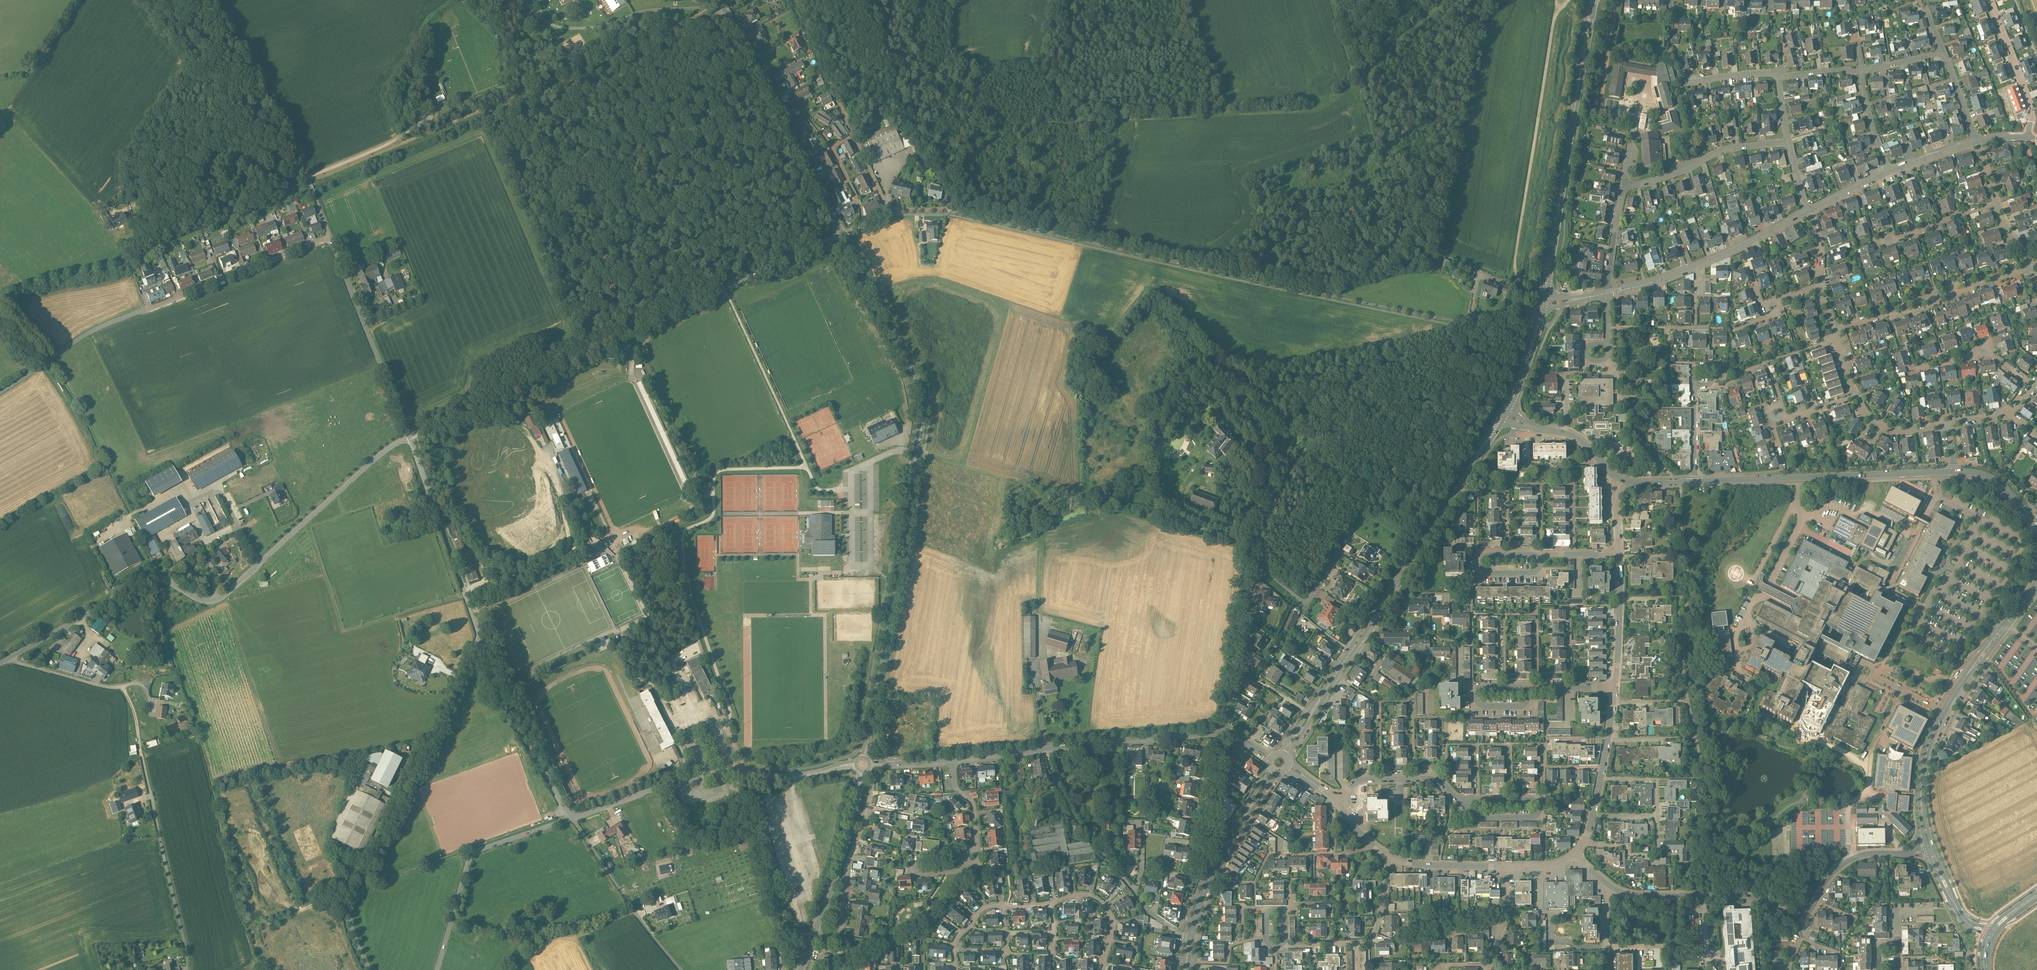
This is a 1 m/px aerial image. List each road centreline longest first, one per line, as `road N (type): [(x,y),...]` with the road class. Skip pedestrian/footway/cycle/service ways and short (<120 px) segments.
road 1 (unclassified): [(410,436),(218,599),(150,580),(8,659)]
road 2 (unclassified): [(410,436),(842,235)]
road 3 (secondary): [(1502,414),(1284,754)]
road 4 (unclassified): [(369,969),(352,930),(352,899),(479,639)]
road 5 (residential): [(1349,534),(1303,607),(1251,563),(1224,732)]
road 6 (secondary): [(1592,0),(1542,306)]
road 7 (residential): [(1930,849),(1921,789),(1935,729),(2036,584)]
road 8 (unclassified): [(855,765),(678,785),(572,819)]
road 9 (track): [(127,694),(188,969)]
road 10 (residential): [(1224,732),(952,760)]
road 11 (tertiary): [(842,235),(716,0)]
road 12 (residential): [(1954,471),(1694,482)]
road 13 (tertiary): [(865,757),(910,507)]
road 14 (residential): [(1804,914),(1743,894),(1628,894),(1574,855)]
road 15 (track): [(1190,941),(1143,905),(1077,821),(1045,749)]
road 16 (unclassified): [(572,819),(475,852),(437,969)]
road 17 (residential): [(330,236),(130,316)]
road 18 (unclassified): [(479,639),(410,436)]
road 19 (residential): [(1833,329),(2028,266)]
road 20 (unclassified): [(572,819),(505,706),(479,639)]
road 21 (unclassified): [(211,0),(307,178)]
road 22 (tertiary): [(925,405),(842,235)]
road 23 (residential): [(872,778),(845,878),(840,936),(813,936)]
road 24 (track): [(813,936),(789,929),(782,915),(738,775)]
road 25 (residential): [(572,819),(681,969)]
road 26 (residential): [(1622,189),(1720,151),(1789,142)]
road 27 (tertiary): [(813,936),(861,771)]
road 28 (residential): [(952,760),(958,790),(974,807),(977,849),(957,872),(914,870)]
road 29 (residential): [(1930,849),(1855,856),(1804,914)]
road 30 (unclassified): [(130,316),(0,392)]
road 31 (secondary): [(1202,898),(1275,771)]
road 32 (residential): [(2027,137),(2031,108),(1991,0)]
road 33 (residential): [(1617,479),(1575,437),(1502,414)]
road 34 (residential): [(854,136),(804,18)]
road 35 (residential): [(1102,969),(1114,929),(1104,905),(1083,894),(1050,903)]
road 36 (residential): [(1695,266),(1807,212)]
road 37 (unclassified): [(8,659),(127,694)]
road 38 (residential): [(2031,384),(1979,355),(1917,369)]
road 39 (residential): [(1996,203),(1881,240)]
road 40 (residential): [(1582,845),(1657,854),(1657,816)]

